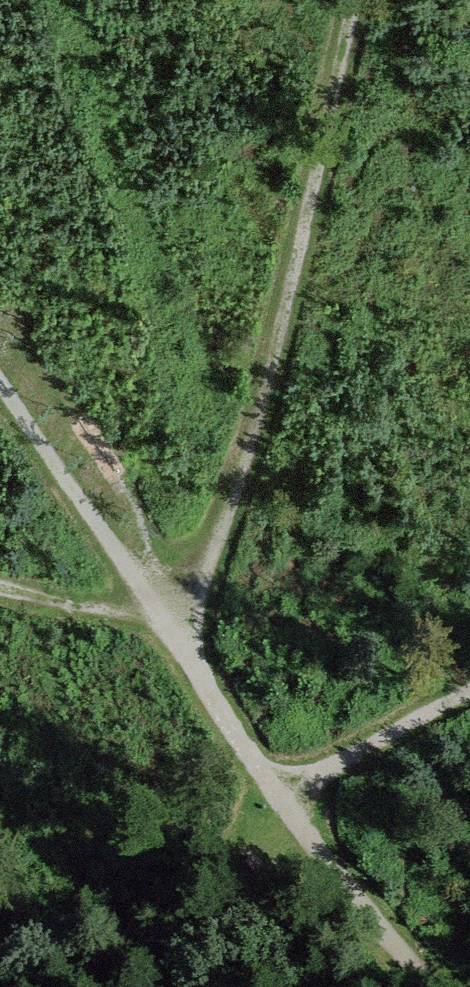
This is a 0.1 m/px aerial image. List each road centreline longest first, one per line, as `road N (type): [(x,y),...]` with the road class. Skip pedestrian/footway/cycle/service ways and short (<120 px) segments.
road 1 (track): [(184,636),(271,369),(357,0)]
road 2 (track): [(432,986),(270,803),(169,617),(0,582)]
road 3 (track): [(0,389),(169,617)]
road 4 (track): [(270,803),(469,695)]

